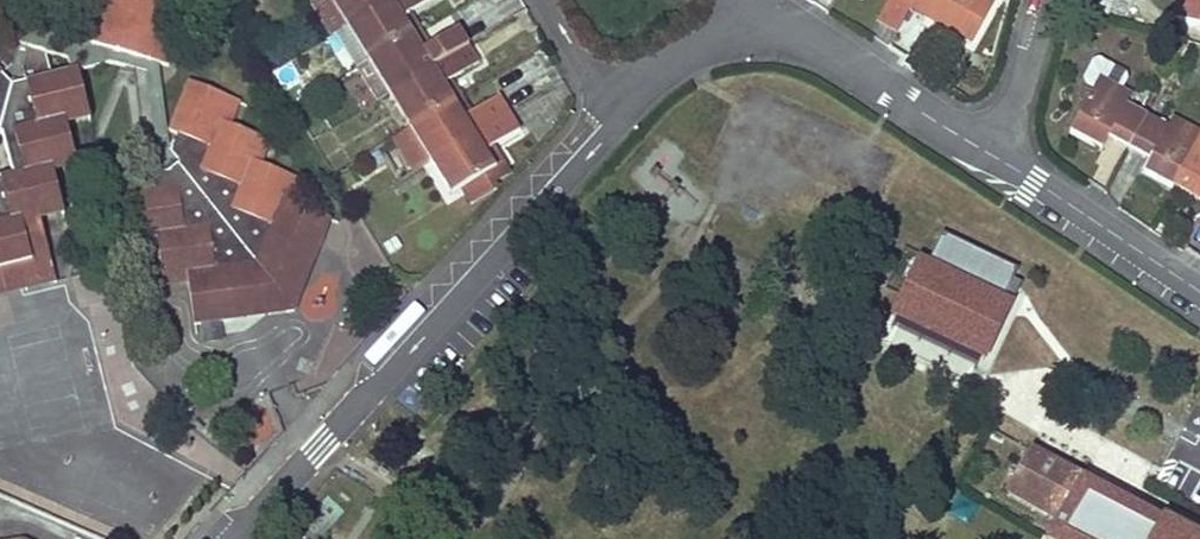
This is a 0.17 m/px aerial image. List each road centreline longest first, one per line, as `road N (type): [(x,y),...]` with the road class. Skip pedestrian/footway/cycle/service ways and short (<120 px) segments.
road 1 (residential): [(619,125),(233,538)]
road 2 (residential): [(987,151),(765,0)]
road 3 (residential): [(1199,290),(987,151)]
road 4 (residential): [(755,0),(619,125)]
road 5 (residential): [(987,151),(1041,0)]
road 6 (residential): [(541,0),(619,125)]

